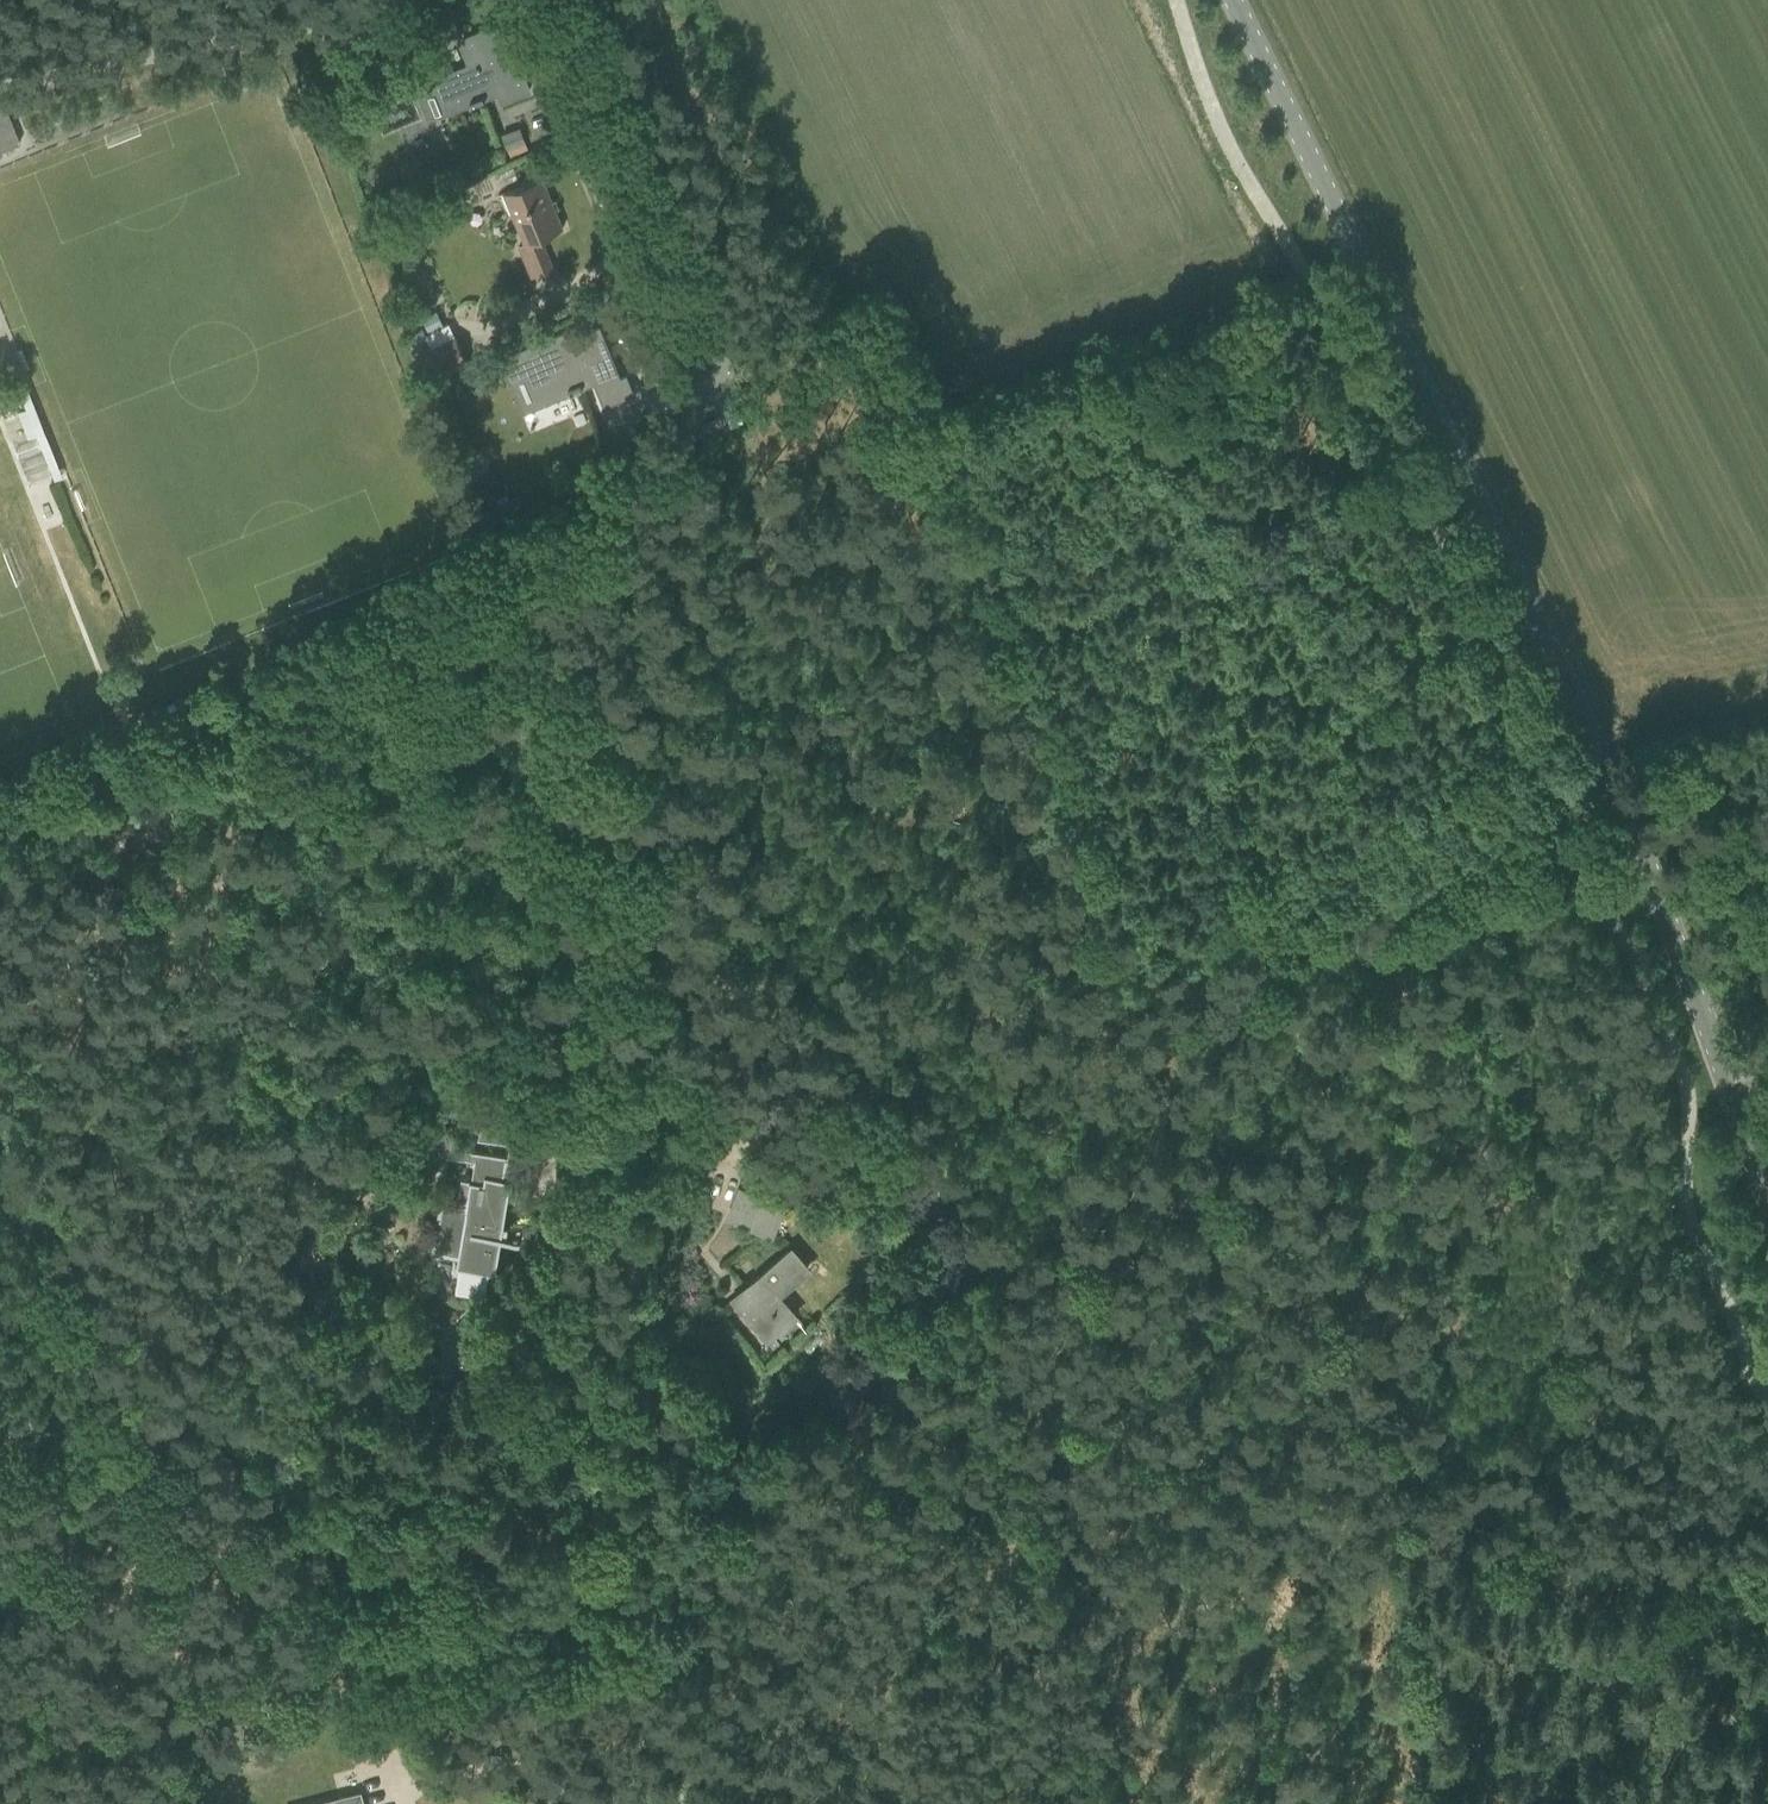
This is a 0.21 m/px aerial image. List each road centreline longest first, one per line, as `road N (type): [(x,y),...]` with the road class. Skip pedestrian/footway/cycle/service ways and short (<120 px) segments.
road 1 (track): [(671,1803),(604,791),(619,522),(662,384),(652,310),(525,0)]
road 2 (tertiary): [(1767,1173),(1607,756),(1235,0)]
road 3 (unclassified): [(413,0),(0,88)]

